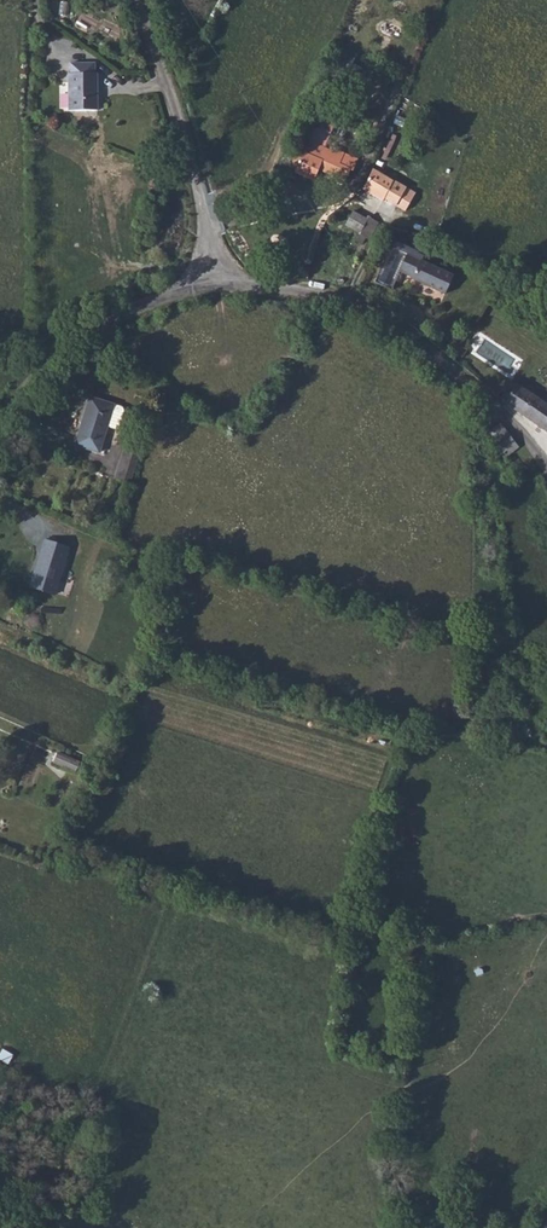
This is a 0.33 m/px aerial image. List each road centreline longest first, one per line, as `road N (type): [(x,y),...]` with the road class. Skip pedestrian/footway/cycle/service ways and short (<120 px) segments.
road 1 (unclassified): [(546,470),(480,392),(393,322),(328,296),(228,287)]
road 2 (unclassified): [(140,0),(228,287)]
road 3 (unclassified): [(228,287),(141,307),(86,338),(49,367),(0,429)]

